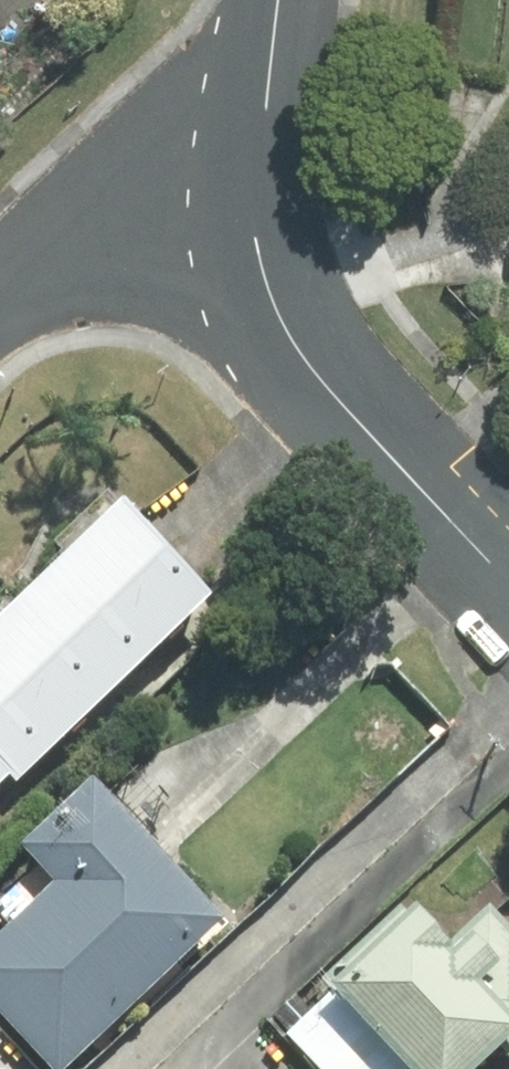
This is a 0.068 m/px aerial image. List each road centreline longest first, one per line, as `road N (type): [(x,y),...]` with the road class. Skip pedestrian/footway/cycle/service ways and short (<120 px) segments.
road 1 (residential): [(262,158),(257,243),(288,335),(342,407),(508,582)]
road 2 (residential): [(0,300),(94,236),(262,158)]
road 3 (residential): [(279,0),(262,158)]

